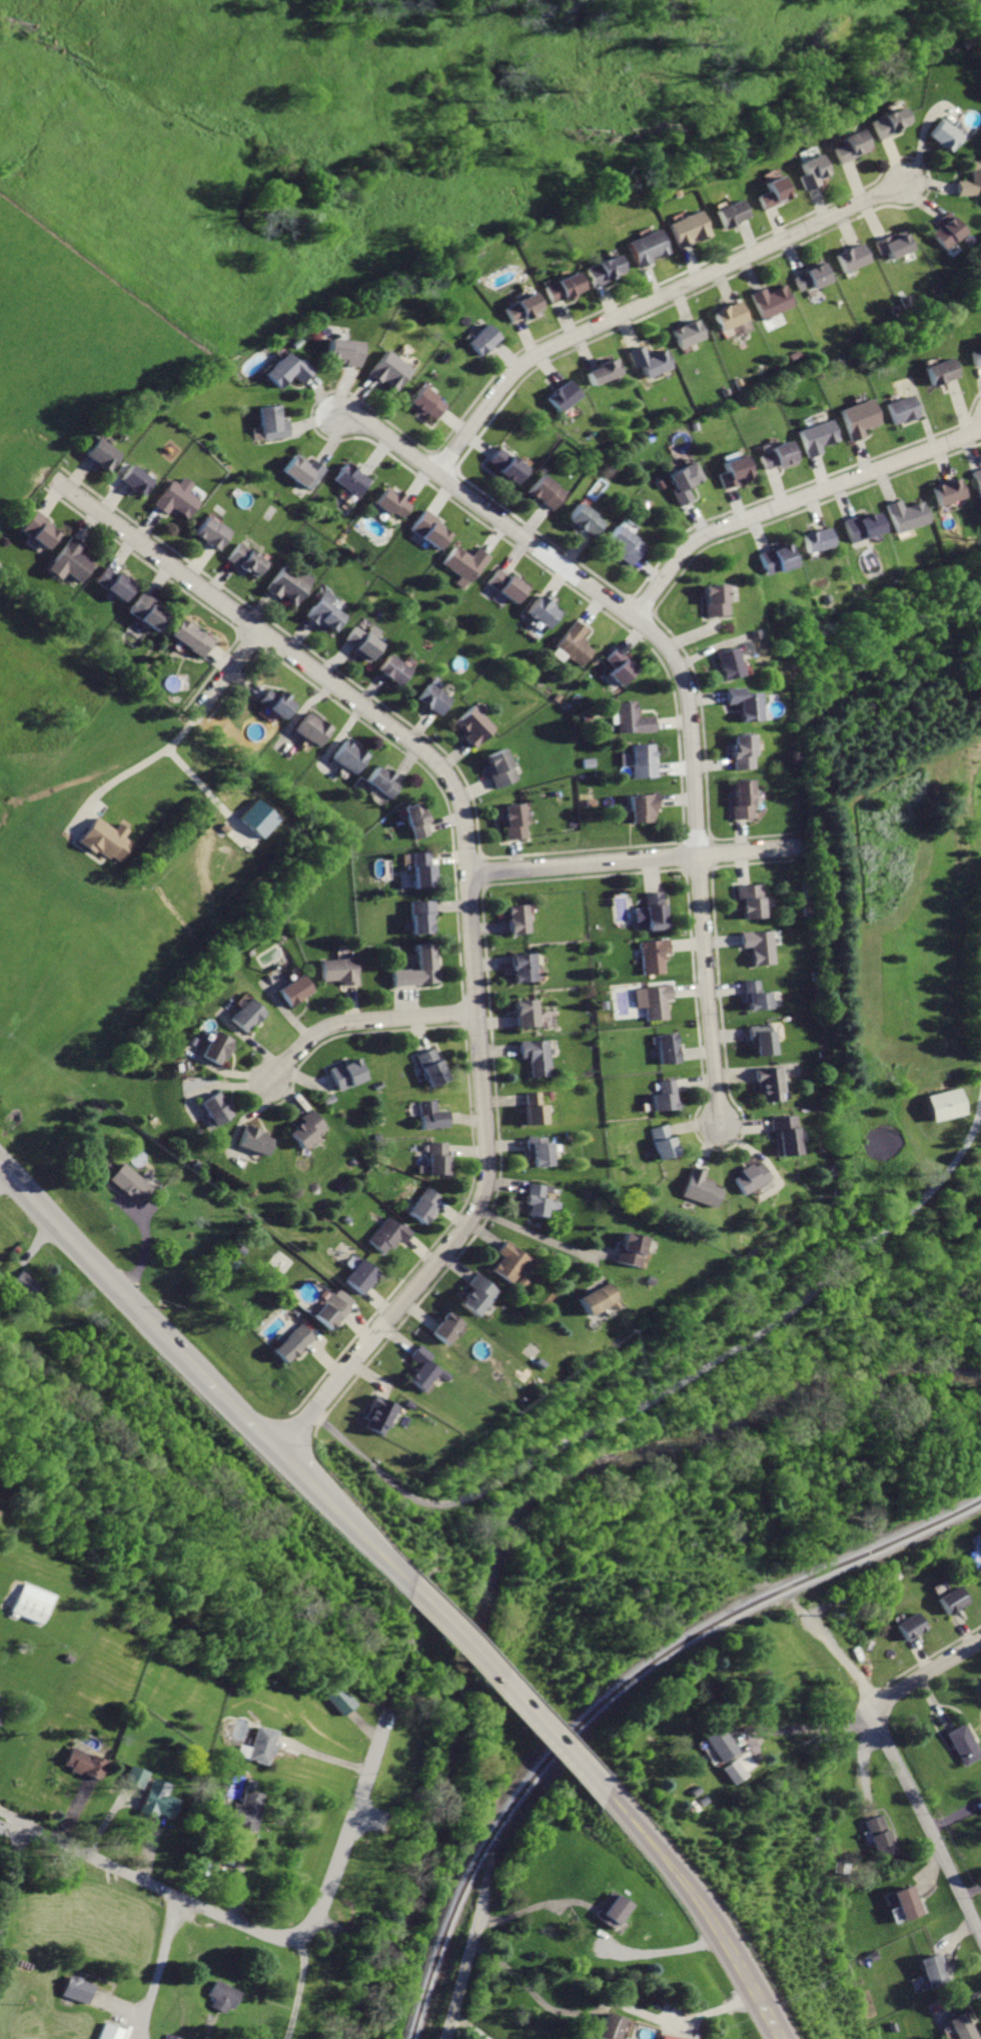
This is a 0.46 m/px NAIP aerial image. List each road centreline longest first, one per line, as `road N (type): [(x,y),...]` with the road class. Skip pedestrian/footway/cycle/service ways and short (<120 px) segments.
road 1 (residential): [(275,1453),(438,1266),(488,1193),(460,799),(424,750),(62,483)]
road 2 (residential): [(718,1125),(685,706),(665,649),(372,427),(336,416)]
road 3 (residential): [(0,1810),(239,1924),(295,1939),(321,1903),(388,1701)]
road 4 (residential): [(435,475),(530,355),(905,181)]
road 5 (residential): [(630,619),(696,538),(980,425)]
road 6 (residential): [(800,1613),(886,1740),(980,1935)]
road 7 (residential): [(468,874),(800,847)]
road 8 (secondary): [(0,1164),(198,1374)]
road 9 (secondary): [(405,1587),(603,1795)]
road 10 (residential): [(480,1012),(330,1026),(270,1080)]
road 11 (secondary): [(603,1795),(663,1853),(719,1933)]
road 12 (residential): [(449,2038),(490,1884)]
road 13 (residential): [(869,1711),(980,1641)]

